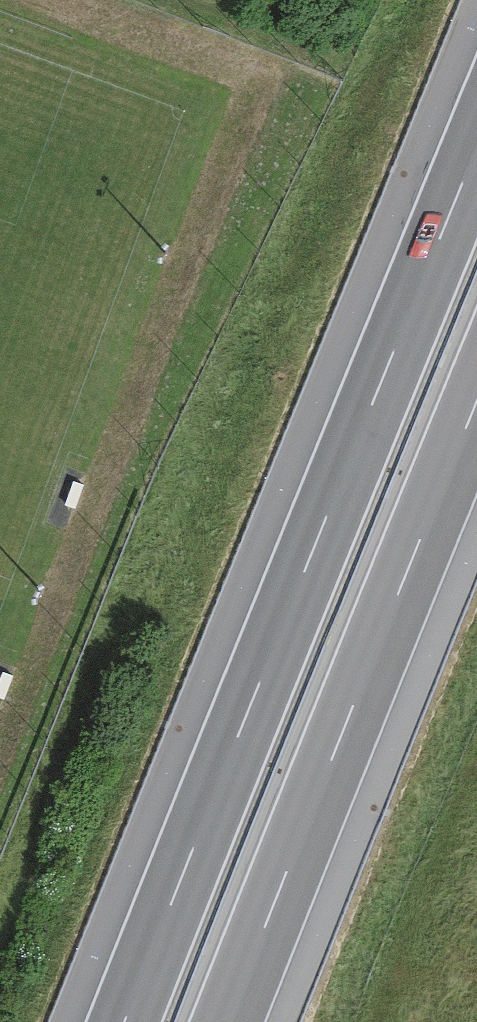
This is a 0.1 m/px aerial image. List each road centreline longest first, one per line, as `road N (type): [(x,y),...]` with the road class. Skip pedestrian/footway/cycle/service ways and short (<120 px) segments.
road 1 (motorway): [(476,151),(123,1021)]
road 2 (motorway): [(223,1021),(476,400)]

